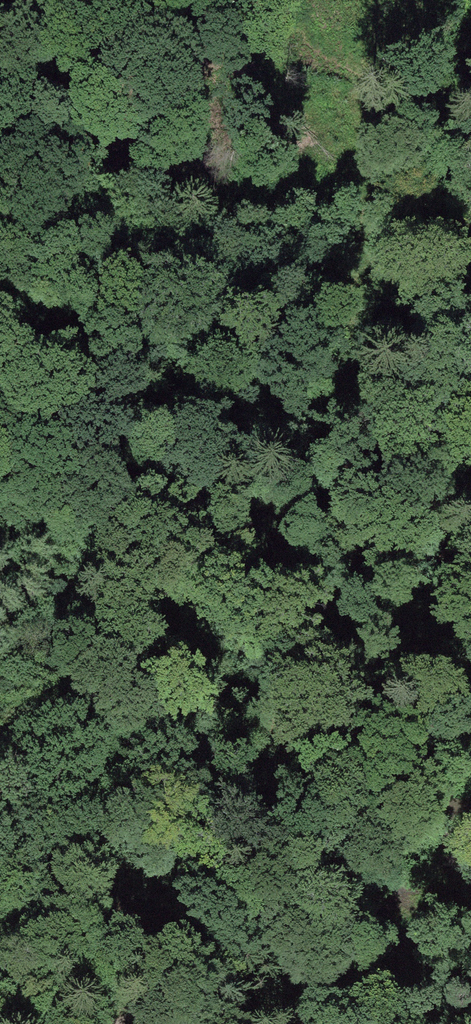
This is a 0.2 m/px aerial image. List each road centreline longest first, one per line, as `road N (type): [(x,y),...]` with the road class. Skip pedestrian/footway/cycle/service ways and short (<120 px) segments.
road 1 (track): [(470,401),(428,439),(221,559),(65,706),(0,754)]
road 2 (track): [(400,455),(346,433),(346,353),(367,195),(362,120),(346,77),(316,35),(259,0)]
road 3 (track): [(116,1023),(277,907),(470,706)]

